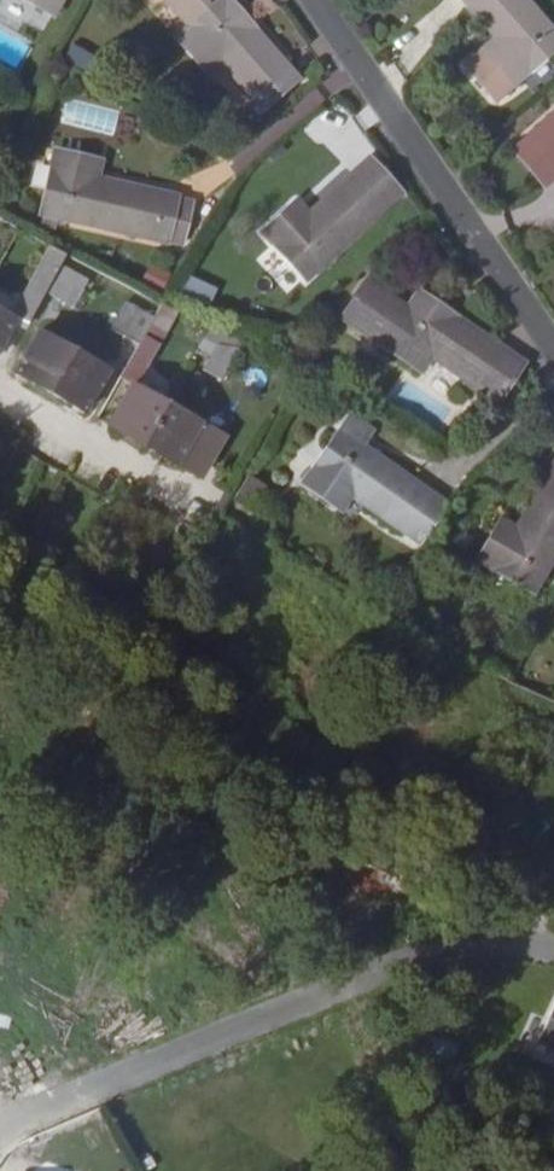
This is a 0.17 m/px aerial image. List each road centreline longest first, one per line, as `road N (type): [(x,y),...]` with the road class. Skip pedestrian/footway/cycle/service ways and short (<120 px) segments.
road 1 (residential): [(310,0),(553,349)]
road 2 (residential): [(0,391),(170,485)]
road 3 (track): [(449,482),(553,382)]

